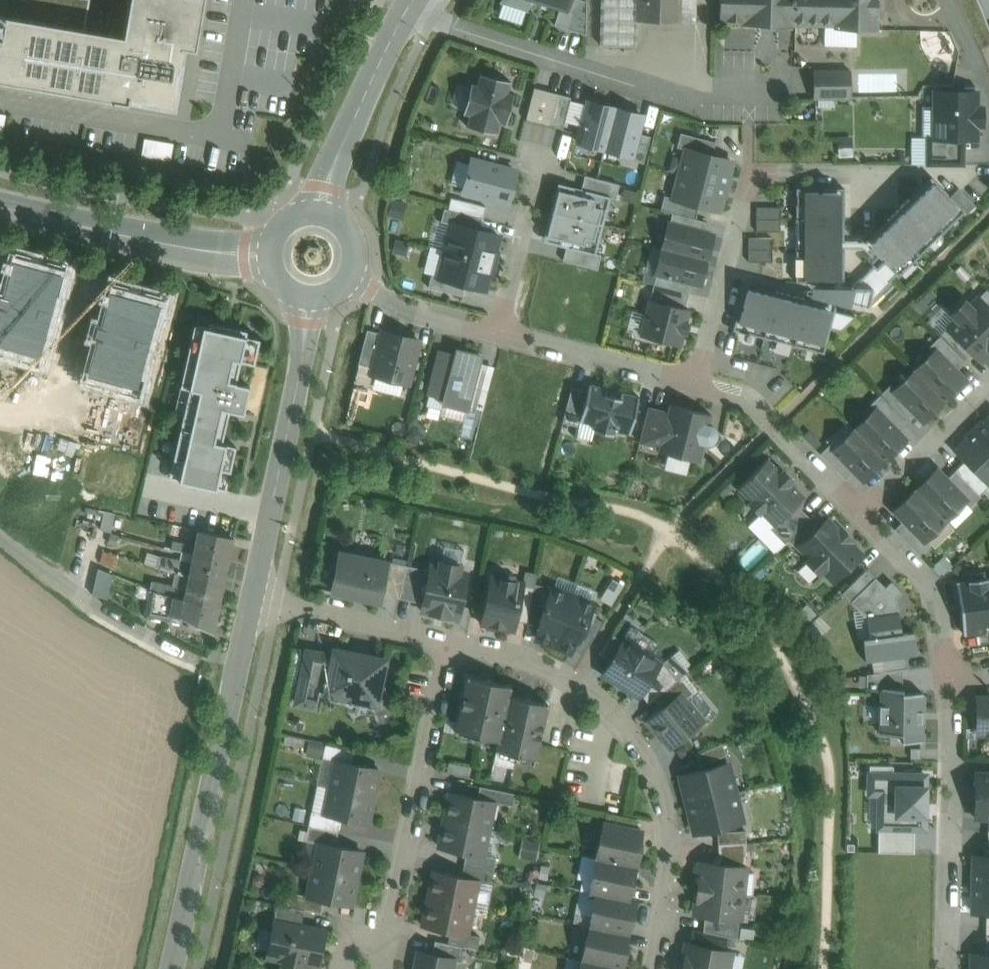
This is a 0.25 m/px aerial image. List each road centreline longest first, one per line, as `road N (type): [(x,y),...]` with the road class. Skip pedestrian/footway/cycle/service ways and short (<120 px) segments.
road 1 (residential): [(446,638),(542,661),(576,679),(624,727),(649,767),(671,852),(653,968)]
road 2 (tertiary): [(253,598),(173,968)]
road 3 (residential): [(878,190),(849,174),(775,174),(750,186),(696,385)]
road 4 (residential): [(379,968),(446,638)]
road 5 (tertiary): [(307,299),(302,365),(253,598)]
road 6 (residential): [(947,968),(951,678)]
road 7 (tertiary): [(269,256),(157,243),(0,208)]
road 8 (tertiary): [(413,0),(319,213)]
road 9 (residential): [(497,336),(696,385)]
road 10 (residential): [(253,598),(446,638)]
road 11 (residential): [(951,678),(933,587),(863,514)]
road 12 (residential): [(541,159),(497,336)]
road 13 (residential): [(863,514),(988,388)]
road 14 (residential): [(351,278),(413,314),(497,336)]
road 15 (residential): [(863,514),(774,426)]

